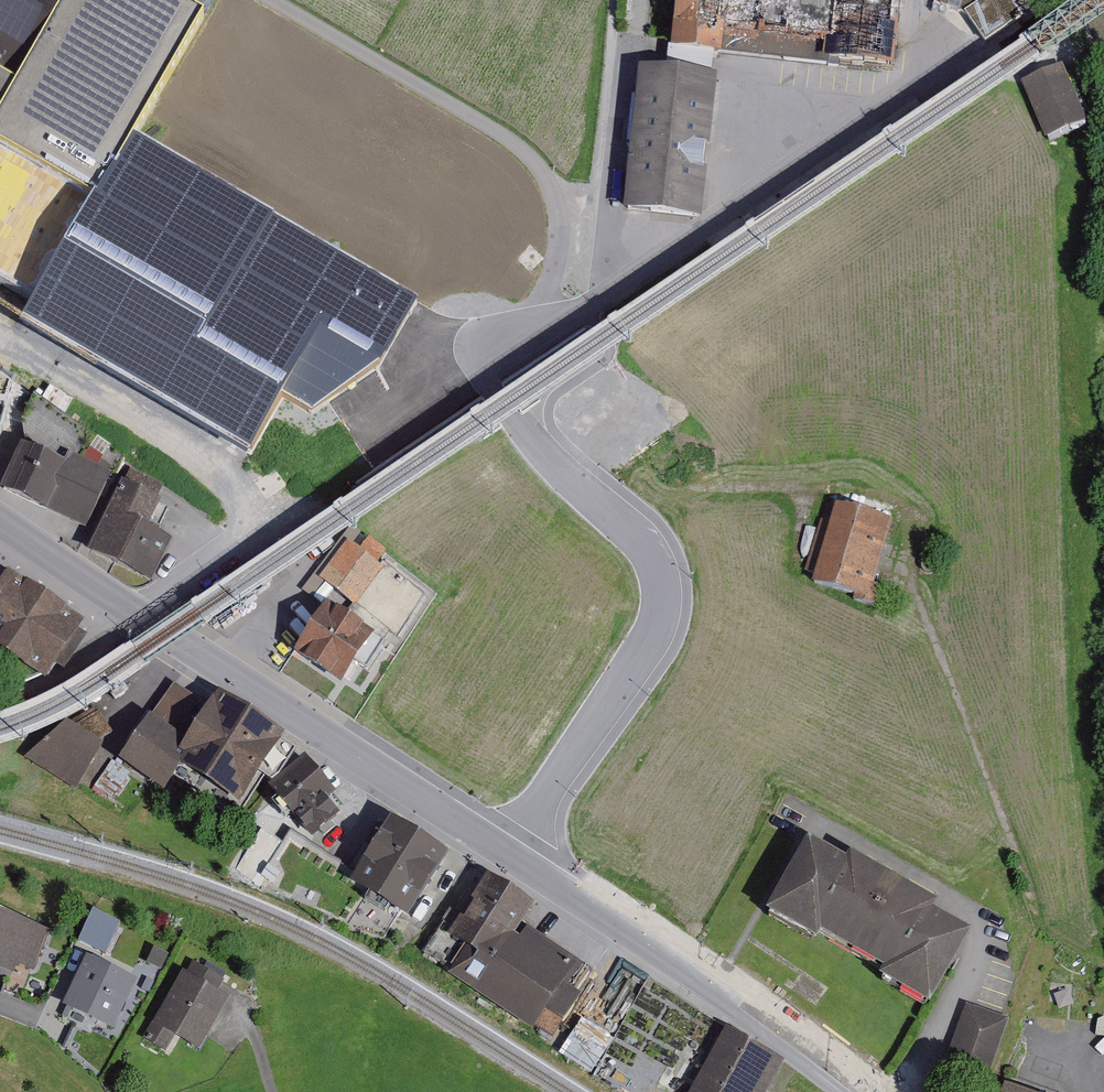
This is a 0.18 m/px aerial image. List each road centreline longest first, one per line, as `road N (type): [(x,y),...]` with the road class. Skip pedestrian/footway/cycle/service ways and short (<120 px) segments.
road 1 (tertiary): [(855,1091),(741,1007),(0,519)]

